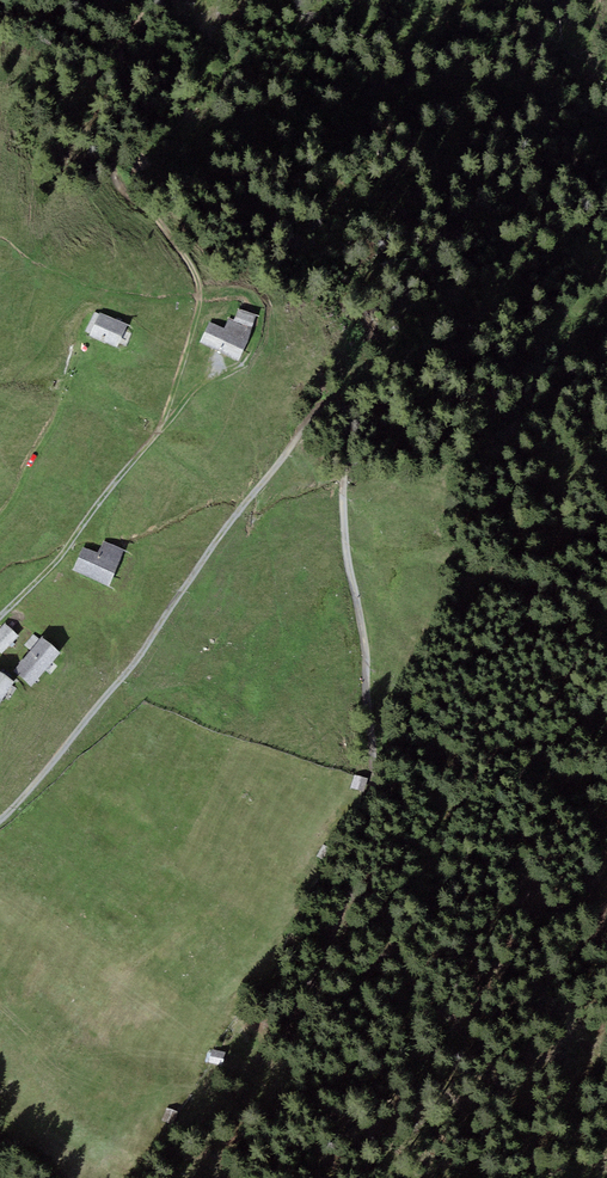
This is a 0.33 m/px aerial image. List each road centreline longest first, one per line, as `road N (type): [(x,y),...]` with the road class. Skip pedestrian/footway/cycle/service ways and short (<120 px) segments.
road 1 (track): [(606,702),(519,770),(404,937),(331,1002),(316,1003),(307,978),(340,916),(342,868),(375,787),(374,711),(343,503),(346,420),(330,399),(138,664),(0,824)]
road 2 (track): [(0,621),(57,567),(149,445),(198,306),(197,282),(114,181),(111,166),(116,66),(148,0)]

